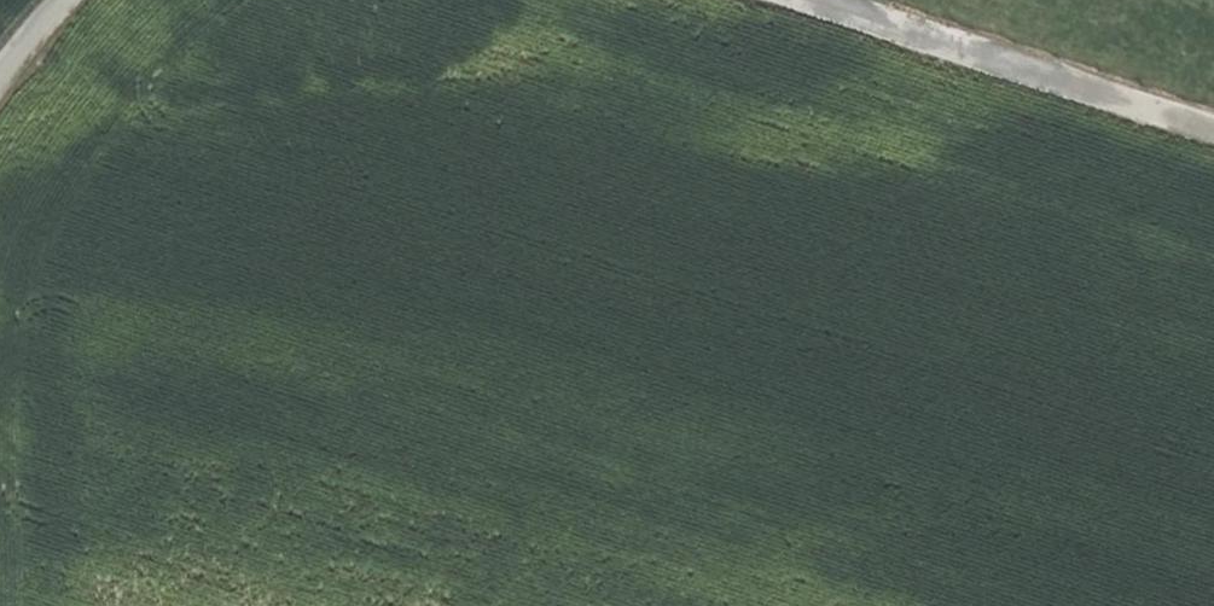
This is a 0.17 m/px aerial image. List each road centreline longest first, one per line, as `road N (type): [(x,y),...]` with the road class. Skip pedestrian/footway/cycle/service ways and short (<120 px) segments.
road 1 (unclassified): [(1213,126),(813,0)]

